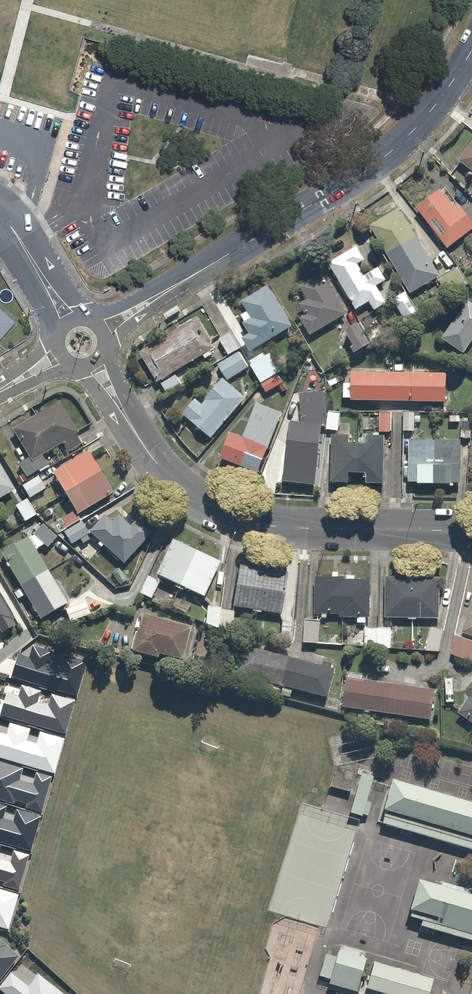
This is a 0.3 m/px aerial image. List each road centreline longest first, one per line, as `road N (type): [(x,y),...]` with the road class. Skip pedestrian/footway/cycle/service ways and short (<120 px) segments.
road 1 (tertiary): [(104,334),(364,173),(413,131),(471,50)]
road 2 (tertiary): [(471,533),(271,526),(208,505),(155,460),(95,361)]
road 3 (tertiary): [(72,319),(0,218)]

